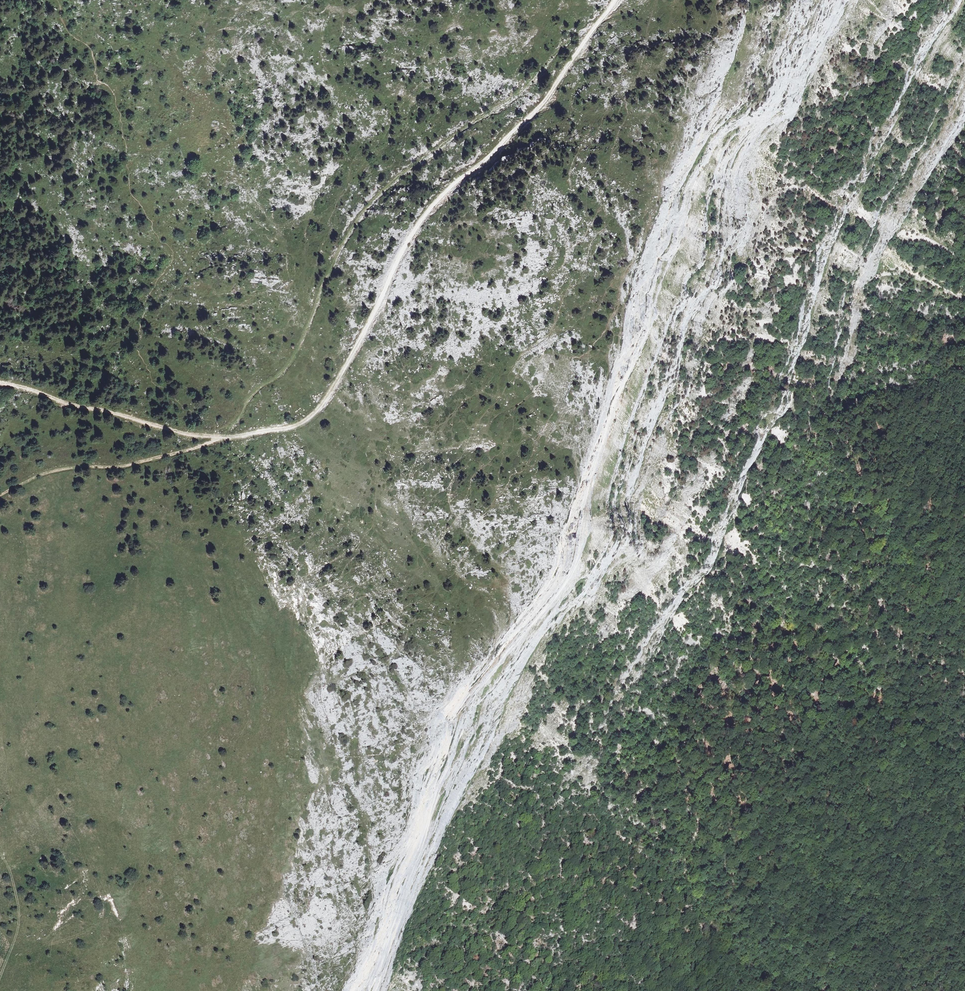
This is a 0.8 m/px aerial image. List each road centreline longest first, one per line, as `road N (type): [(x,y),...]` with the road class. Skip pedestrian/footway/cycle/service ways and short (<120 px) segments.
road 1 (track): [(222,439),(294,426),(319,411),(423,219),(542,105),(615,0)]
road 2 (track): [(222,439),(132,464),(38,475),(0,495)]
road 3 (track): [(0,383),(222,439)]
road 4 (track): [(0,853),(20,918),(0,976)]

